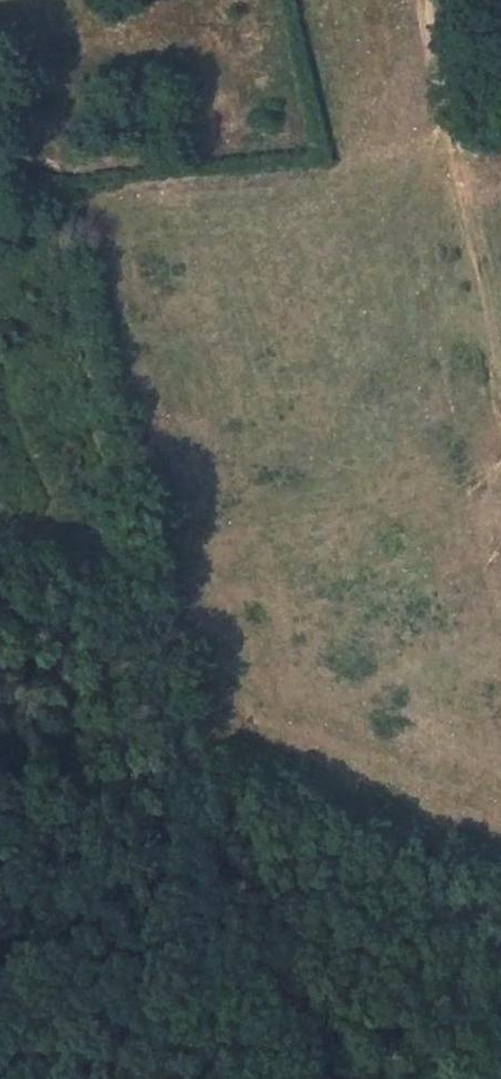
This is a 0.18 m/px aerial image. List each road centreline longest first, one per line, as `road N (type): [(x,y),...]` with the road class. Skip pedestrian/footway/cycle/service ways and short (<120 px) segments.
road 1 (track): [(153,1078),(0,998)]

